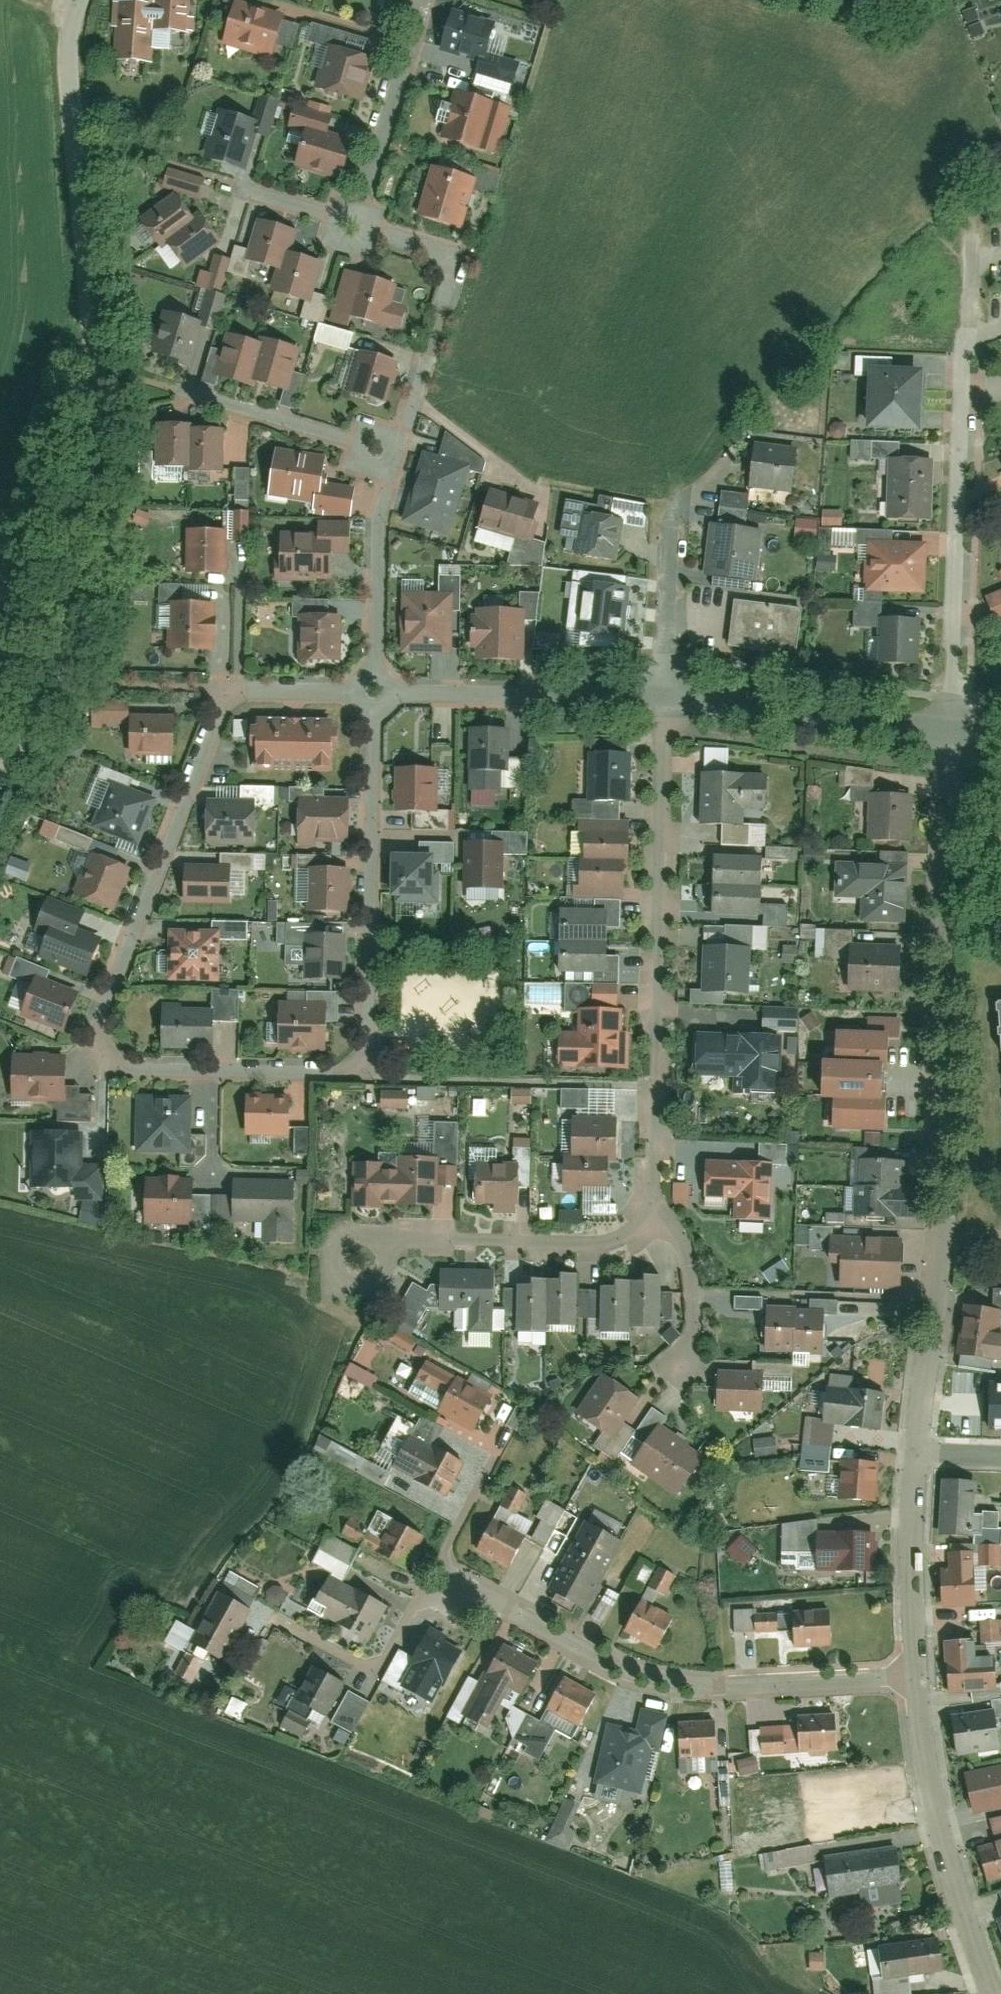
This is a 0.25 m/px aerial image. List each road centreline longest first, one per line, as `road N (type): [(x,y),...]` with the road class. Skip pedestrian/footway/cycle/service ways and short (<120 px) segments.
road 1 (residential): [(374,692),(260,688),(232,701),(104,1025),(108,1045),(152,1071),(332,1076),(356,1066),(371,763)]
road 2 (residential): [(0,759),(43,716),(69,627),(95,426),(71,36),(87,0)]
road 3 (residential): [(954,732),(945,1210),(916,1454)]
road 4 (residential): [(653,695),(651,1215)]
road 5 (residential): [(918,1675),(688,1685),(603,1663),(451,1590)]
road 6 (residential): [(969,258),(954,732)]
road 7 (residential): [(374,692),(381,529),(397,453),(229,408)]
road 8 (residential): [(423,0),(354,233),(439,256)]
road 9 (residential): [(918,1675),(956,1881),(991,1993)]
road 10 (residential): [(954,732),(653,695)]
road 11 (residential): [(651,1215),(606,1241),(439,1240),(396,1243),(359,1259)]
road 12 (residential): [(653,695),(374,692)]
road 13 (residential): [(916,1454),(918,1675)]
road 14 (residential): [(657,498),(653,695)]
road 15 (residential): [(651,1215),(674,1227),(690,1252),(693,1326),(683,1367)]
road 16 (residential): [(451,1590),(442,1554),(493,1456)]

